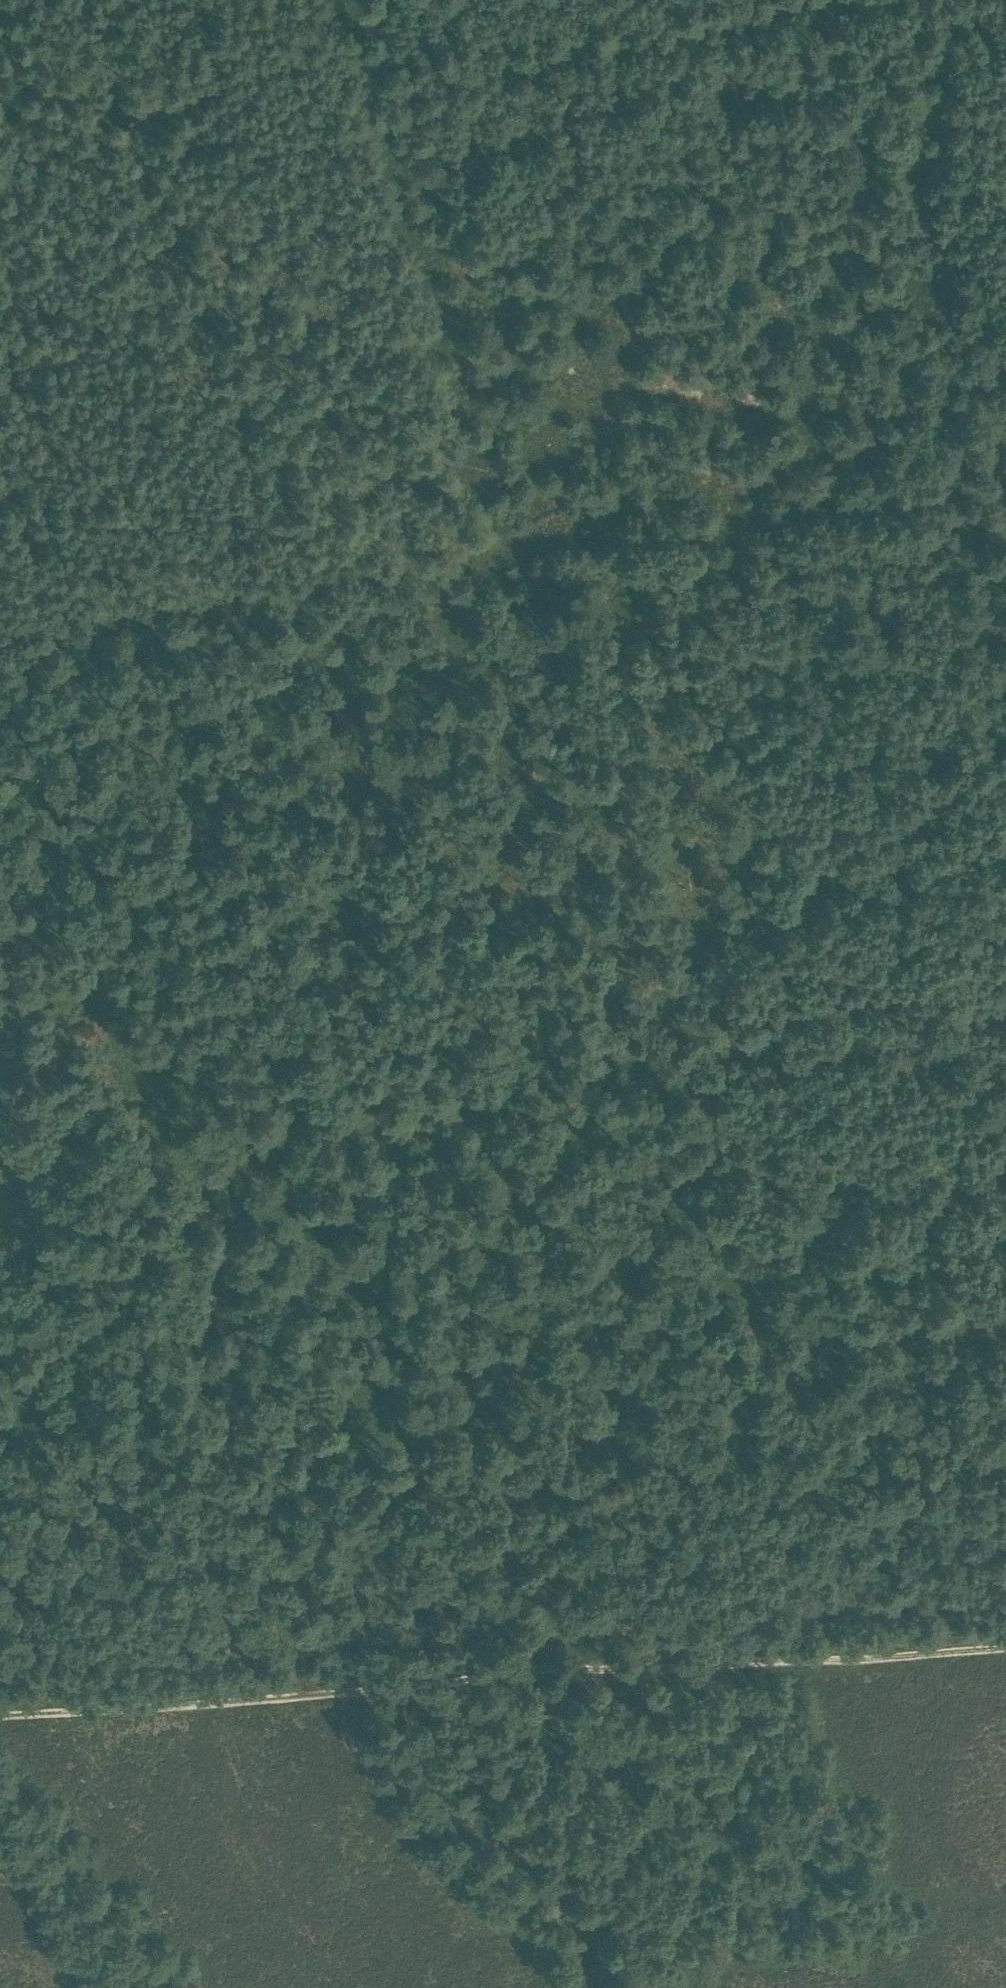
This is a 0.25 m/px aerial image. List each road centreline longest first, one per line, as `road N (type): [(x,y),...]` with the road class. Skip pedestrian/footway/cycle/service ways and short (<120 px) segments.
road 1 (track): [(1005,1646),(698,1667),(537,1668),(392,1695),(309,1694),(0,1716)]

